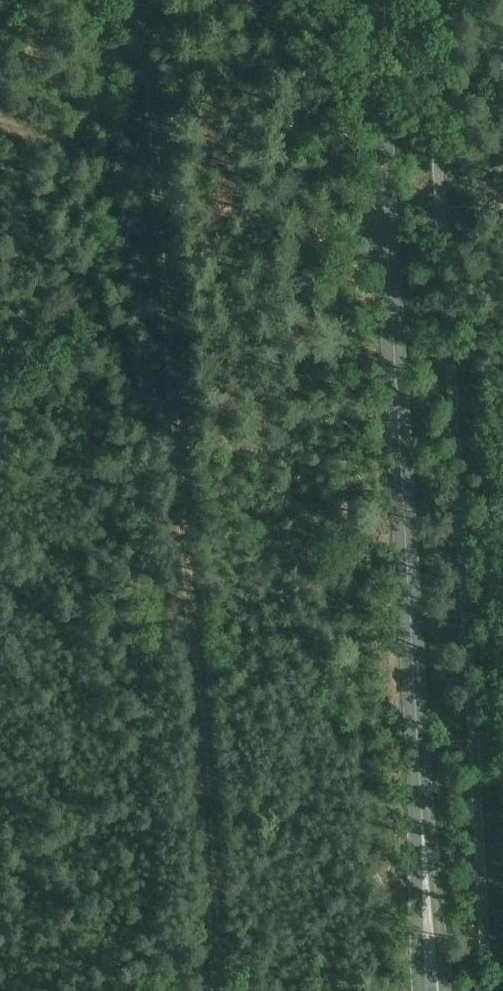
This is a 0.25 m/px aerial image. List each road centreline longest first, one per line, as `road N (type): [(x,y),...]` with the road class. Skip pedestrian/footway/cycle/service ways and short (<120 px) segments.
road 1 (track): [(220,990),(146,0)]
road 2 (secondary): [(432,990),(372,0)]
road 3 (track): [(146,7),(76,122),(56,134),(0,122)]

